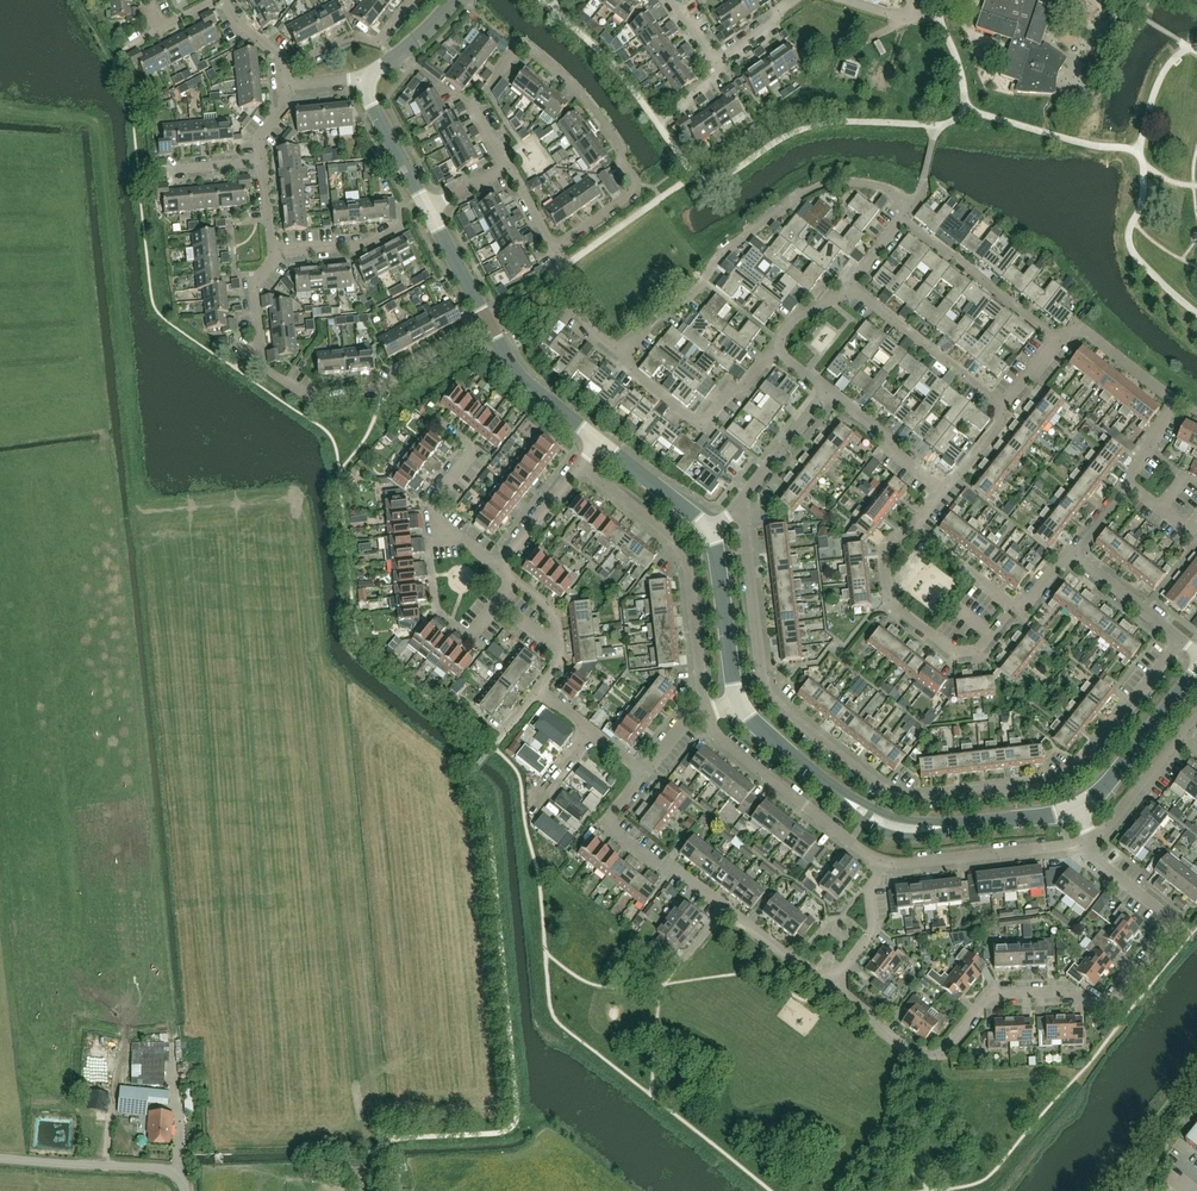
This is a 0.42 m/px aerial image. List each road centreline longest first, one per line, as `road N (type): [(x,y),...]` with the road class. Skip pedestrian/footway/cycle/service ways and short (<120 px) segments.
road 1 (residential): [(1180,640),(1070,777),(896,797),(766,690),(741,500)]
road 2 (residential): [(1081,844),(1175,923),(1102,1015),(1073,993),(987,996),(938,1055),(913,1055),(831,984)]
road 3 (residential): [(554,248),(634,193),(635,184),(590,107),(524,47),(470,104),(506,168)]
road 4 (tertiary): [(1078,807),(893,827),(765,733),(738,702)]
road 5 (residential): [(615,348),(692,294),(729,249),(809,192),(838,183),(871,185),(916,203),(902,220)]
road 6 (residential): [(270,253),(253,285),(259,343),(265,369),(306,397),(386,388),(399,368),(488,324)]
road 7 (residential): [(578,466),(681,551),(706,712)]
road 8 (residential): [(913,527),(883,550),(889,602),(953,652),(978,650),(1013,607)]
road 9 (residential): [(706,712),(724,742),(880,860)]
road 10 (residential): [(772,348),(700,425),(633,372),(615,348)]
road 11 (residential): [(726,907),(604,824),(642,774)]
road 12 (residential): [(447,528),(430,550),(436,610),(470,637),(514,581)]
road 13 (residential): [(880,860),(1081,844)]
road 14 (residential): [(1059,340),(902,220)]
road 15 (residential): [(1003,406),(848,284)]
road 16 (unclassified): [(186,1190),(175,1172),(163,1169),(0,1158)]
road 17 (tertiary): [(1196,670),(1078,807)]
road 18 (tertiary): [(738,702),(709,530)]
road 19 (tertiary): [(597,441),(516,374),(488,324)]
road 20 (residential): [(283,69),(352,35),(377,42),(411,0)]
road 21 (residential): [(945,488),(826,392)]
road 22 (tertiary): [(427,209),(361,79)]
road 23 (tertiary): [(709,530),(597,441)]
road 24 (residential): [(831,984),(873,931),(869,890),(880,860)]
road 25 (residential): [(1174,401),(1089,334),(1059,340)]
road 26 (residential): [(741,500),(826,392)]
road 27 (residential): [(537,690),(558,664),(555,614),(514,581)]
road 28 (residential): [(1180,640),(1075,556)]
road 29 (residential): [(447,528),(436,498),(474,450),(443,426)]
road 30 (residential): [(1092,839),(1177,739)]
road 31 (residential): [(831,984),(726,907)]
road 32 (tertiary): [(488,324),(427,209)]
road 33 (residential): [(498,568),(578,466)]
road 34 (residential): [(1013,607),(913,527)]
road 35 (tertiary): [(361,79),(421,37),(455,0)]
road 36 (residential): [(615,348),(561,286),(554,248)]

